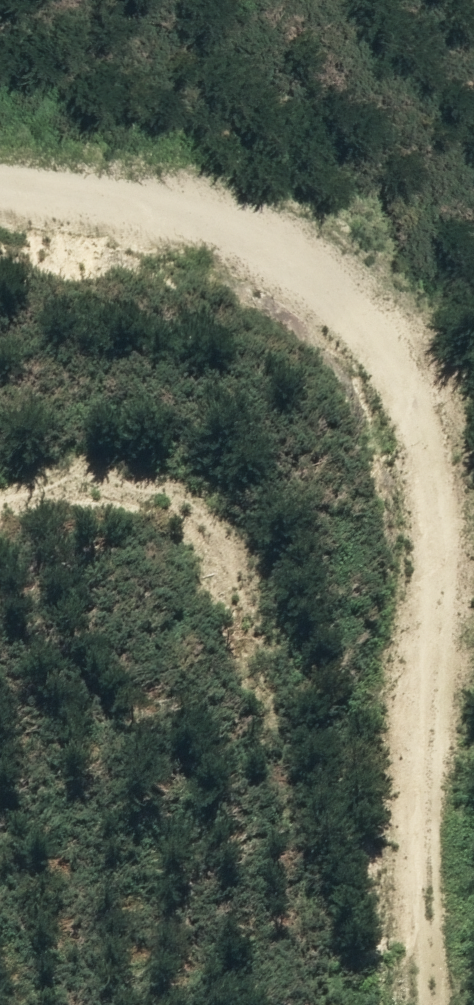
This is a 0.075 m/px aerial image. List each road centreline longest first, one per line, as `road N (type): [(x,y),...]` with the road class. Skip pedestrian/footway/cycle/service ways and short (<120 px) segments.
road 1 (track): [(442,1004),(420,863),(442,461),(408,362),(345,277),(214,207),(0,179)]
road 2 (track): [(0,501),(68,485),(144,487),(209,521),(235,549),(267,618),(302,930),(329,1004)]

